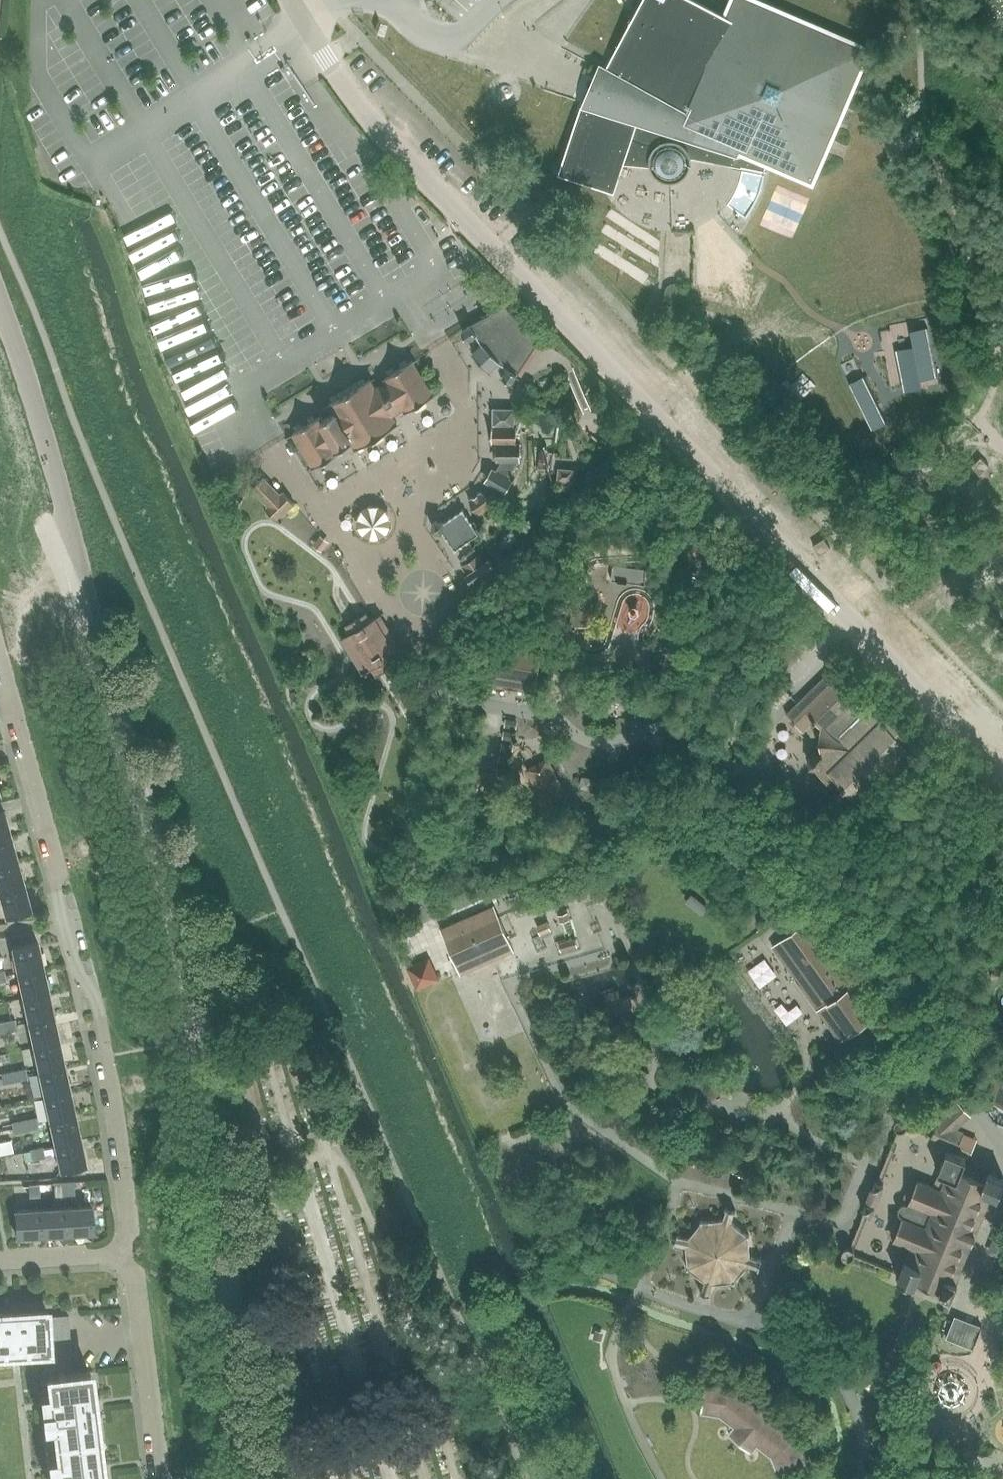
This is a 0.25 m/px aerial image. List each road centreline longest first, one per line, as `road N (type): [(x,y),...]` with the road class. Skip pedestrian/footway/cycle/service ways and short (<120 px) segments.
road 1 (unclassified): [(249,1478),(182,942),(92,631),(63,498),(0,304)]
road 2 (residential): [(0,661),(105,1056),(124,1155),(130,1223),(122,1254)]
road 3 (residential): [(122,1254),(135,1274),(162,1478)]
road 4 (residential): [(0,1261),(122,1254)]

